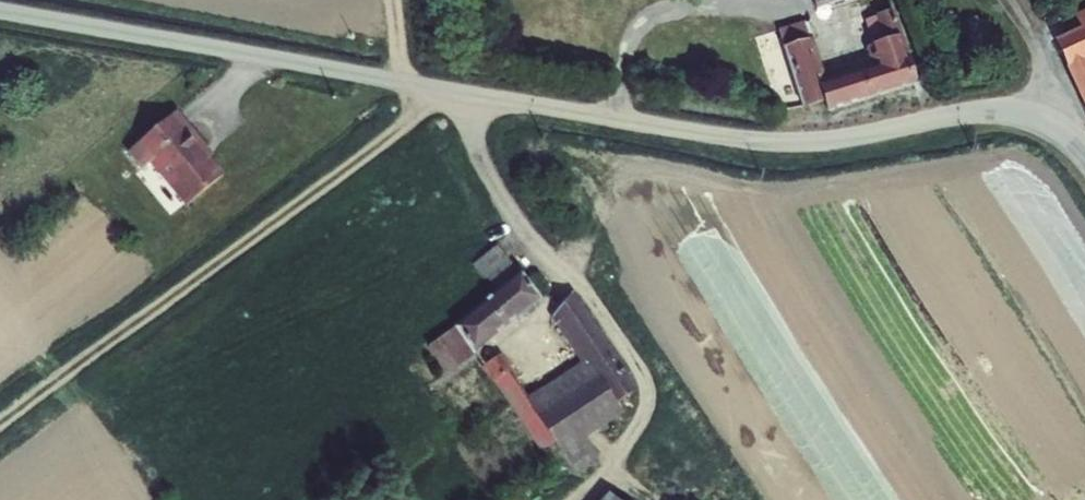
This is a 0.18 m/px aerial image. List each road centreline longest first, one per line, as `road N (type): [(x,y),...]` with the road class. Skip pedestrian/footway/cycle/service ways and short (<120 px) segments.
road 1 (unclassified): [(0,10),(731,139),(805,143),(1008,110),(1052,125),(1084,160)]
road 2 (track): [(458,91),(0,426)]
road 3 (track): [(458,91),(505,206),(579,277),(643,373),(649,397),(638,428),(582,499)]

